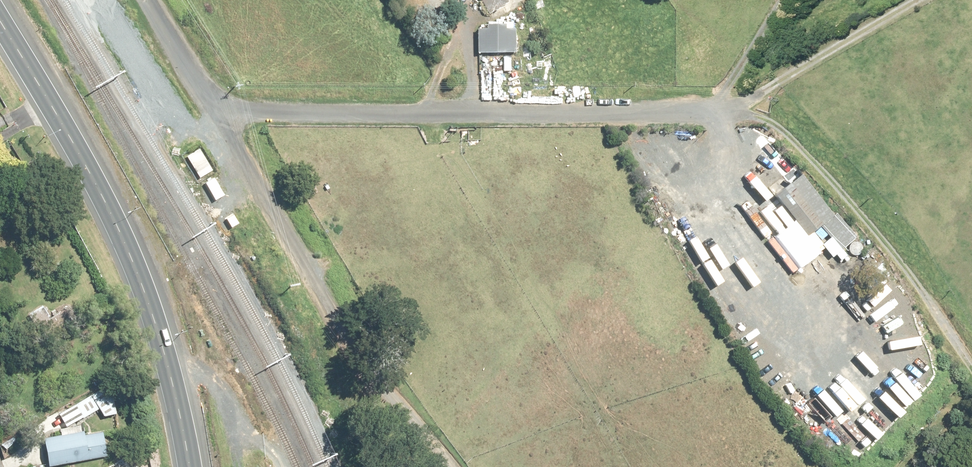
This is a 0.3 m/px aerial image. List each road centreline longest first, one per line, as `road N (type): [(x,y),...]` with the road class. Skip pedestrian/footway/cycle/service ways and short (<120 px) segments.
road 1 (trunk): [(189,466),(133,261),(0,24)]
road 2 (track): [(971,362),(855,212),(757,114)]
road 3 (unclassified): [(385,386),(353,346),(230,137),(227,109)]
road 4 (track): [(733,114),(933,0)]
road 5 (unclassified): [(148,0),(201,86),(227,109)]
road 6 (track): [(785,0),(713,114)]

